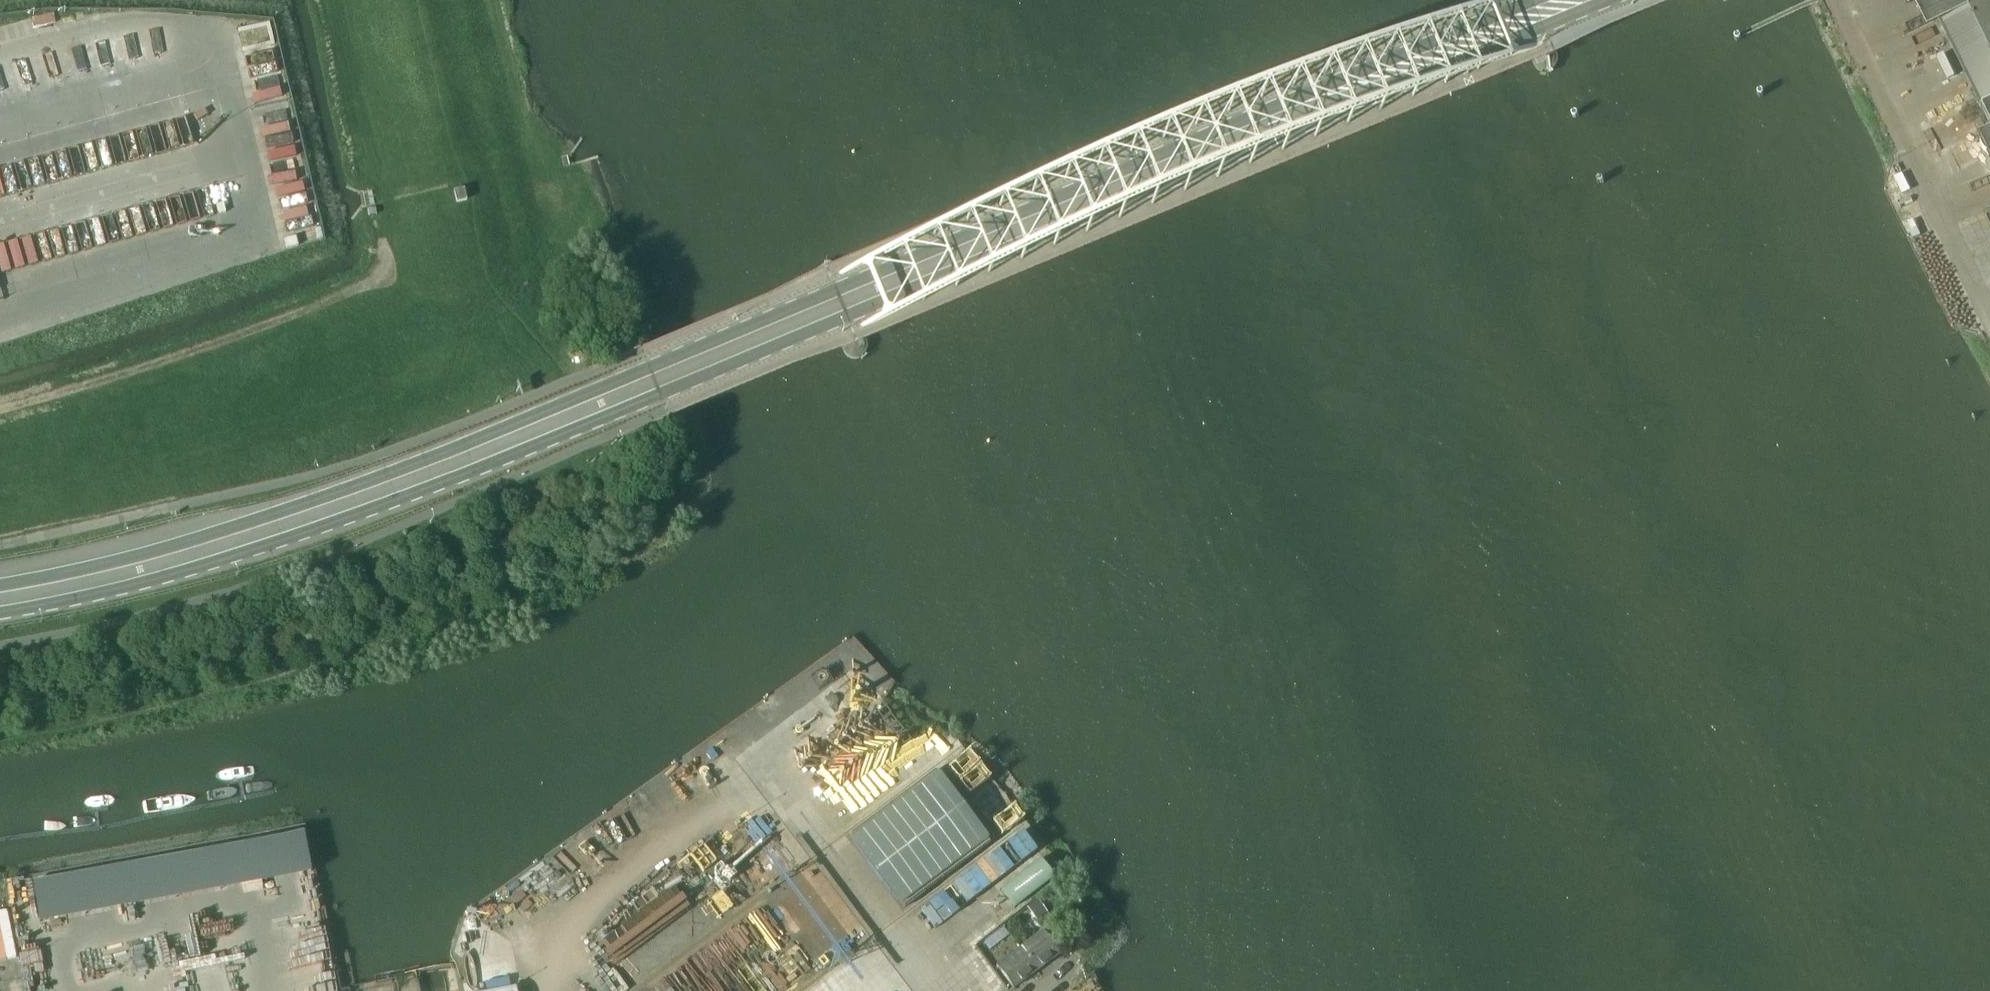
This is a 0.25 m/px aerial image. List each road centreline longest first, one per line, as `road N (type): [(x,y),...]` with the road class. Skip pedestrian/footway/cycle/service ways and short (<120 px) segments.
road 1 (primary): [(0,596),(174,557),(350,500),(1583,0)]

